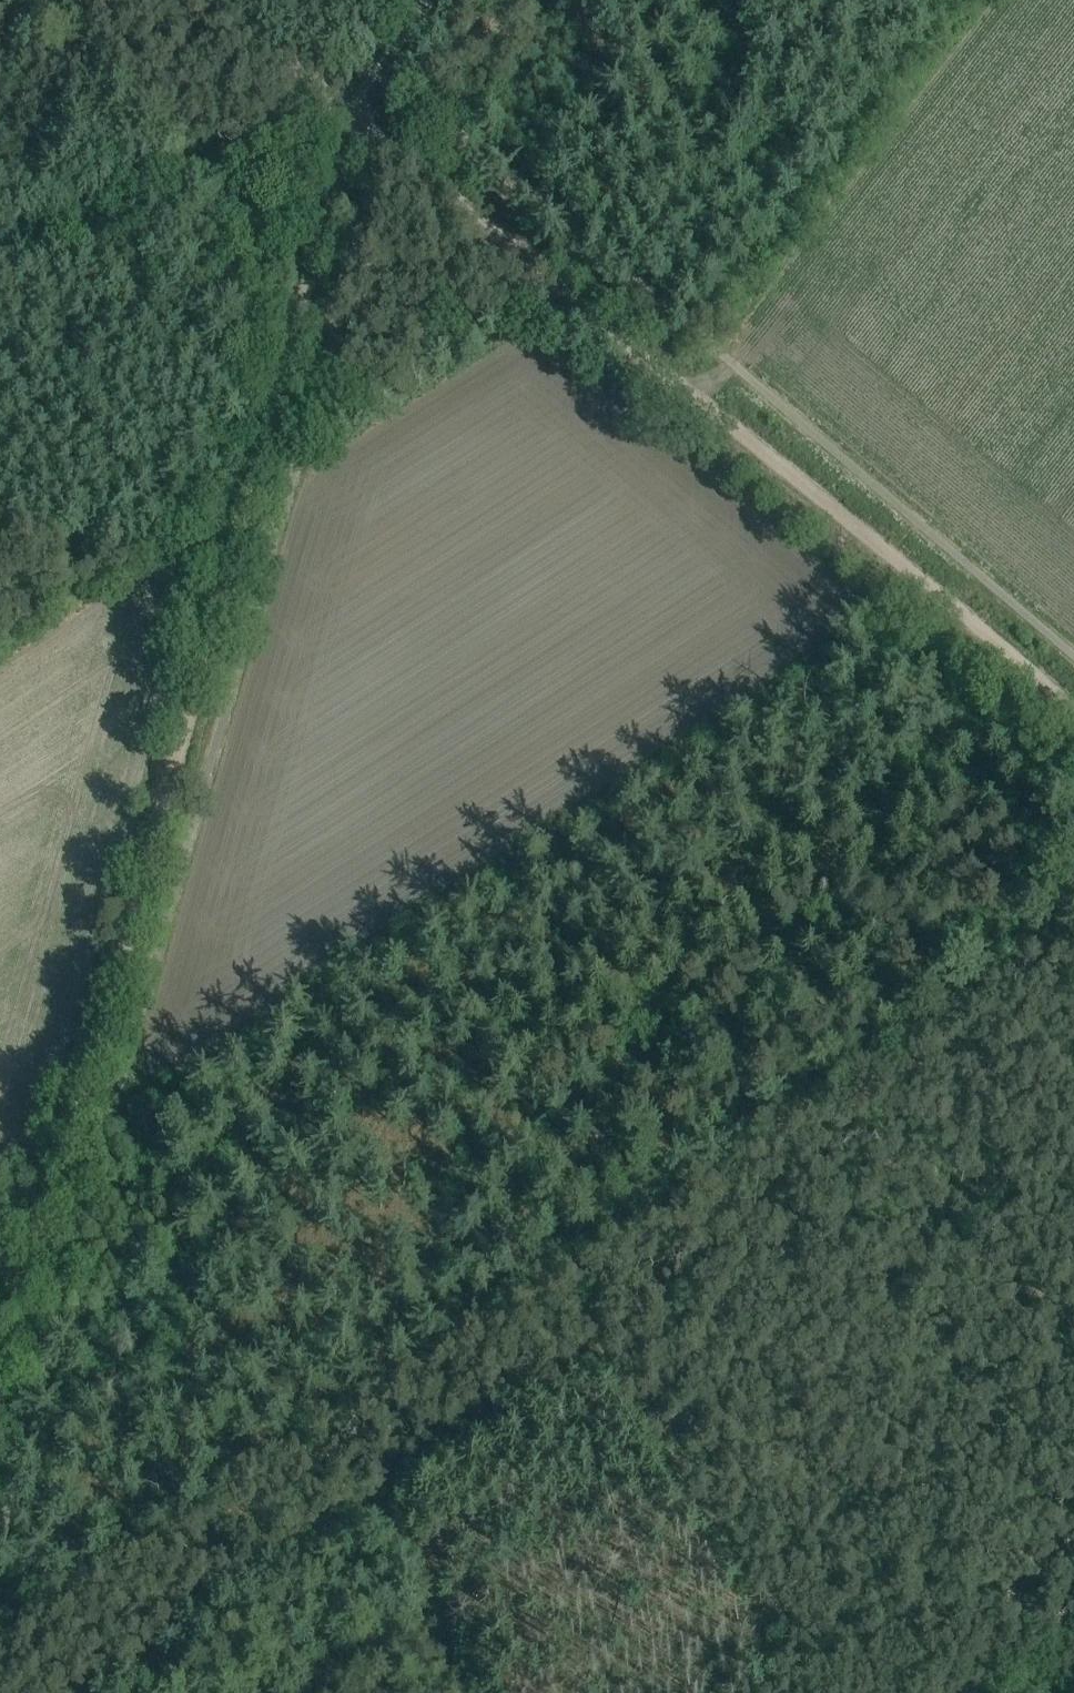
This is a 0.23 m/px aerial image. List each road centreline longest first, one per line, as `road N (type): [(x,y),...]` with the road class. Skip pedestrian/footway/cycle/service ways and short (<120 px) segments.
road 1 (track): [(356,118),(0,1394)]
road 2 (track): [(1073,712),(882,546),(587,317),(389,145)]
road 3 (unclassified): [(389,145),(356,118),(354,94),(428,0)]
road 4 (track): [(220,0),(353,107)]

